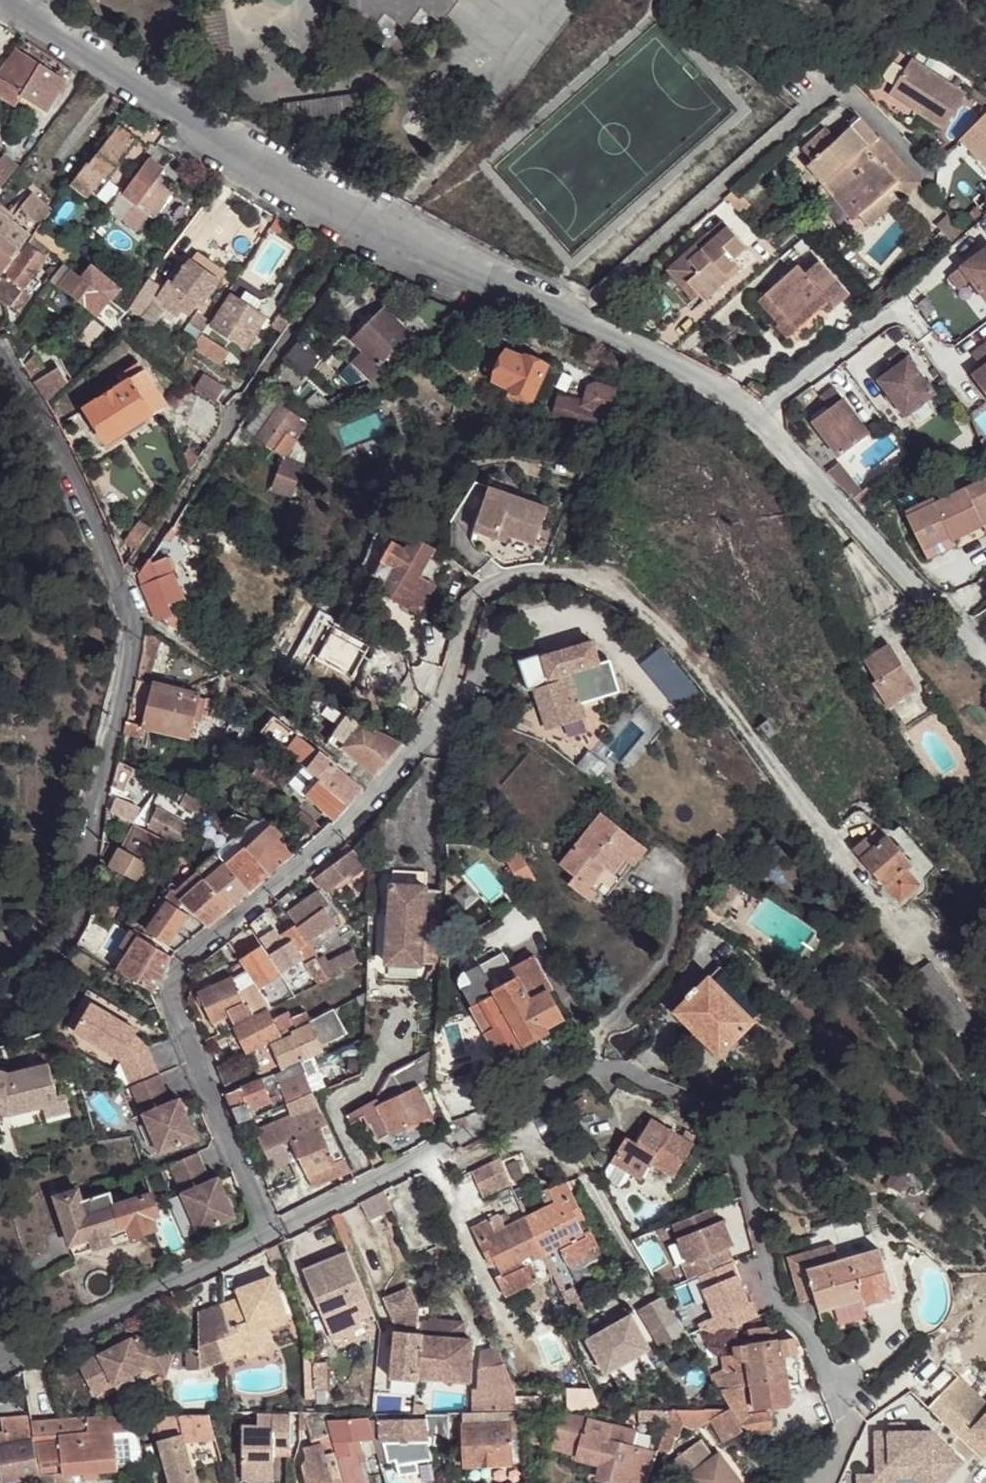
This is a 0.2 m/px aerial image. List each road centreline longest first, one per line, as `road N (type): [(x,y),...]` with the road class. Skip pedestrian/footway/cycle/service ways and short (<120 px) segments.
road 1 (residential): [(272,1234),(176,986),(187,961),(347,830),(428,737),(474,603),(489,585),(549,569)]
road 2 (residential): [(367,220),(659,353),(757,412),(985,658)]
road 3 (residential): [(0,361),(51,441),(135,613),(132,654),(83,849),(82,908),(70,935),(0,1008)]
road 4 (residential): [(11,0),(367,220)]
road 5 (residential): [(198,476),(367,220)]
road 6 (residential): [(272,1234),(0,1365)]
road 7 (residential): [(456,1141),(272,1234)]

